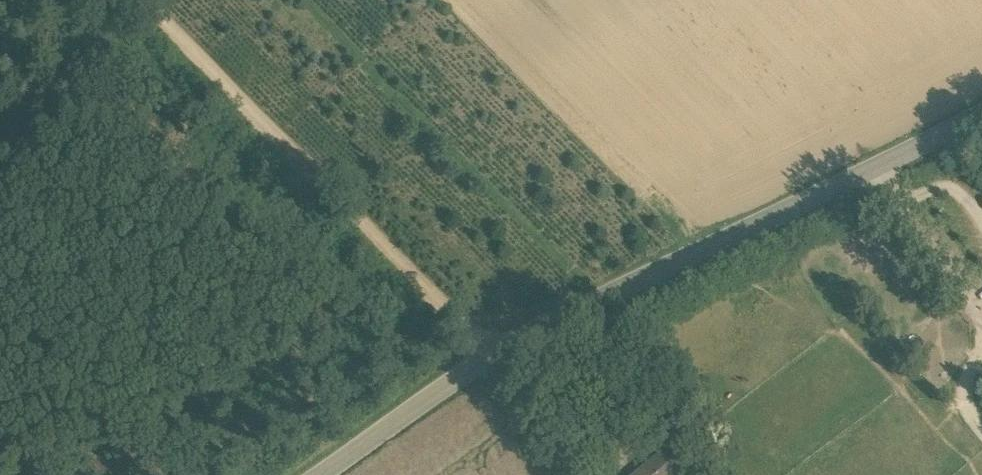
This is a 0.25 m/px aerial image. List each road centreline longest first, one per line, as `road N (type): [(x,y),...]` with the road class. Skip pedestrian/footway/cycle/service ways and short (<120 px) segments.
road 1 (secondary): [(981,114),(486,358),(321,474)]
road 2 (track): [(486,358),(143,0)]
road 3 (track): [(486,358),(580,474)]

